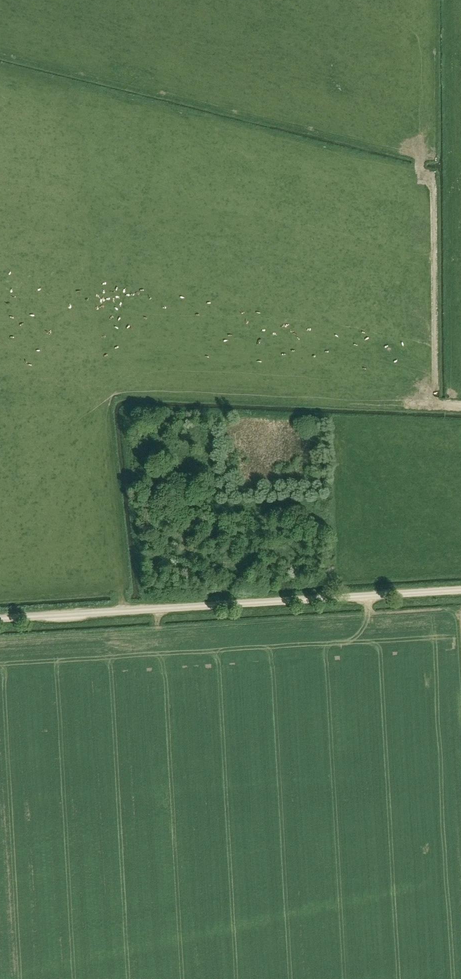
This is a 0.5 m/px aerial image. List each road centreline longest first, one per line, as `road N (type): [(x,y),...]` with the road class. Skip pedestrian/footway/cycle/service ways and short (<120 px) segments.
road 1 (unclassified): [(0,619),(460,590)]

